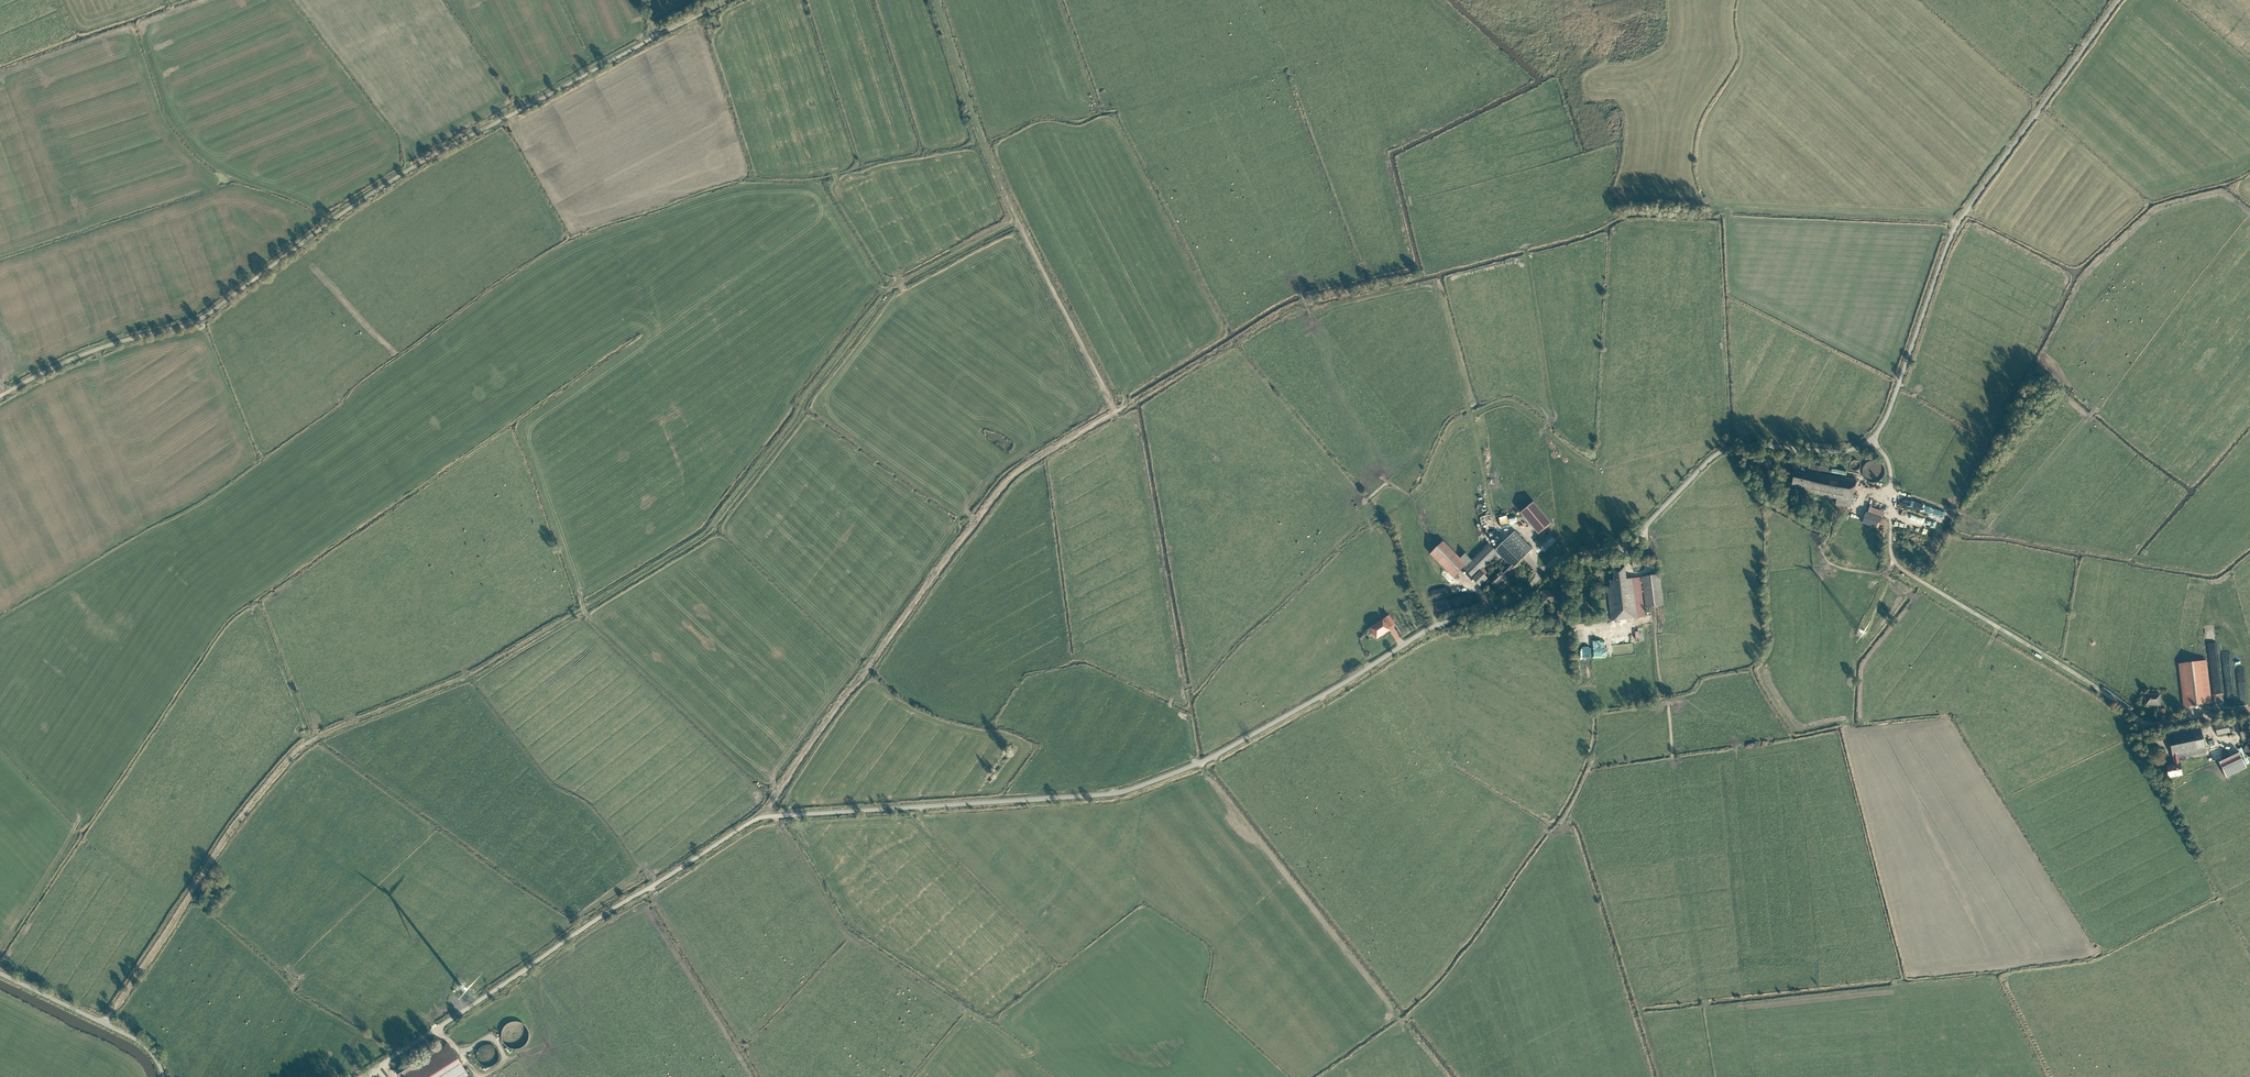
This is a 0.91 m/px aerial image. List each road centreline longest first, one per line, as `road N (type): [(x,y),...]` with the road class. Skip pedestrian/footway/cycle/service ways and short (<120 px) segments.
road 1 (unclassified): [(362,1076),(764,816),(1111,794),(1150,782),(1202,761),(1434,628),(1515,600),(1565,557),(1628,543),(1726,449),(1840,453),(1873,441),(1954,230),(2120,0)]
road 2 (track): [(1019,224),(898,289),(713,528),(470,677),(296,751),(218,848),(103,1023)]
road 3 (track): [(938,0),(1006,196),(1117,411),(1018,471),(764,816)]
road 4 (track): [(658,36),(425,160),(200,320),(96,350),(0,397)]
road 5 (track): [(2249,709),(2143,721),(1906,570),(1892,558),(1890,465),(1873,441)]
road 6 (track): [(1115,412),(1306,300)]
road 7 (residential): [(0,973),(146,1046),(164,1076)]

